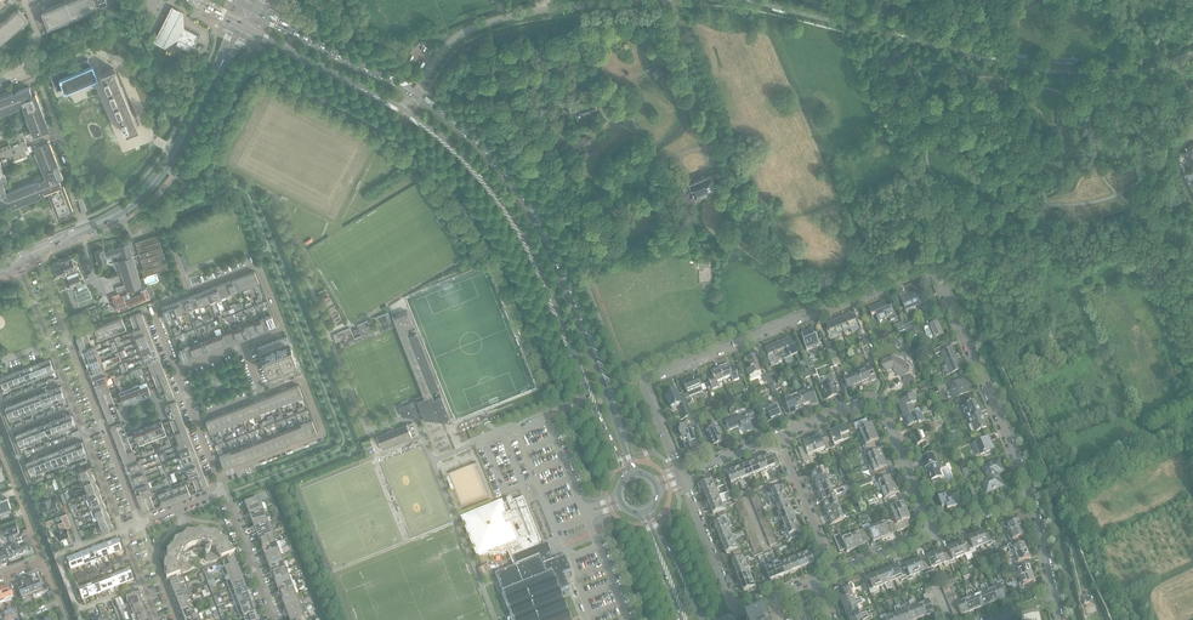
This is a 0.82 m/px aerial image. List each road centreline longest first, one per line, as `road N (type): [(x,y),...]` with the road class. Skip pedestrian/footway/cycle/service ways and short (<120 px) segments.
road 1 (residential): [(1030,493),(930,269),(646,381)]
road 2 (tertiary): [(635,473),(607,386),(523,199),(450,119),(412,95)]
road 3 (tertiary): [(404,109),(471,168),(517,229),(626,477)]
road 4 (residential): [(176,371),(151,305),(257,265),(283,329),(243,345)]
road 5 (unclassified): [(653,0),(548,10),(472,28),(419,84)]
road 6 (residential): [(932,531),(877,404),(861,402),(778,437)]
road 7 (tertiary): [(81,230),(146,188),(216,73)]
road 8 (residential): [(262,394),(302,380),(324,435),(253,462)]
road 9 (tertiary): [(412,95),(257,12)]
road 10 (tertiary): [(248,29),(404,109)]
road 11 (residential): [(736,611),(680,476)]
road 12 (residential): [(833,572),(778,437)]
road 13 (residential): [(272,619),(222,491)]
road 14 (residential): [(79,609),(59,554),(123,530)]
road 15 (tertiary): [(706,619),(650,510)]

